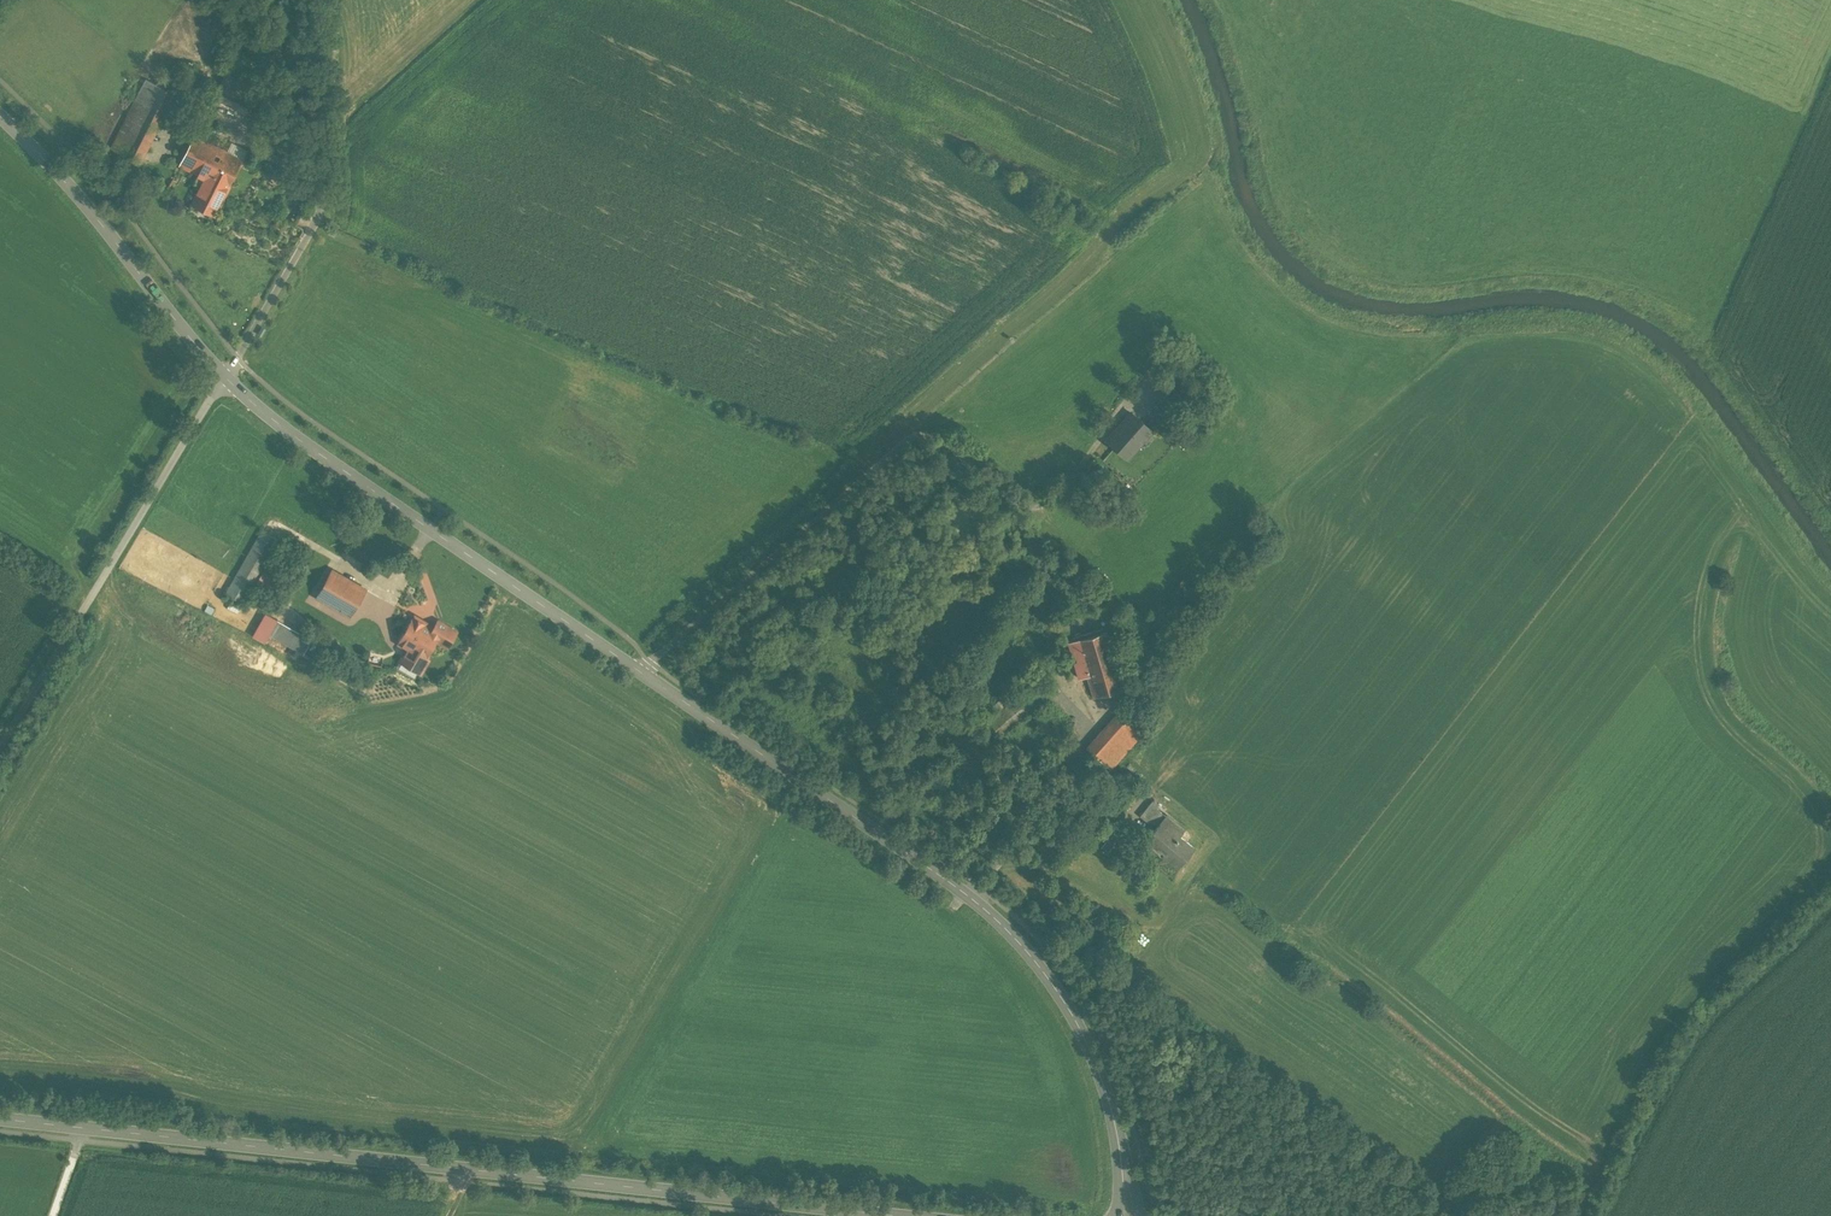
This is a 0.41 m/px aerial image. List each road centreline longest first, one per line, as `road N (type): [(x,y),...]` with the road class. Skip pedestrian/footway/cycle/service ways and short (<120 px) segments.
road 1 (tertiary): [(1130,1215),(1115,1115),(1094,1058),(1059,994),(1011,932),(938,874),(299,440),(226,377)]
road 2 (secondary): [(894,1215),(0,1119)]
road 3 (unclassified): [(0,750),(226,377)]
road 4 (tertiary): [(226,377),(0,116)]

